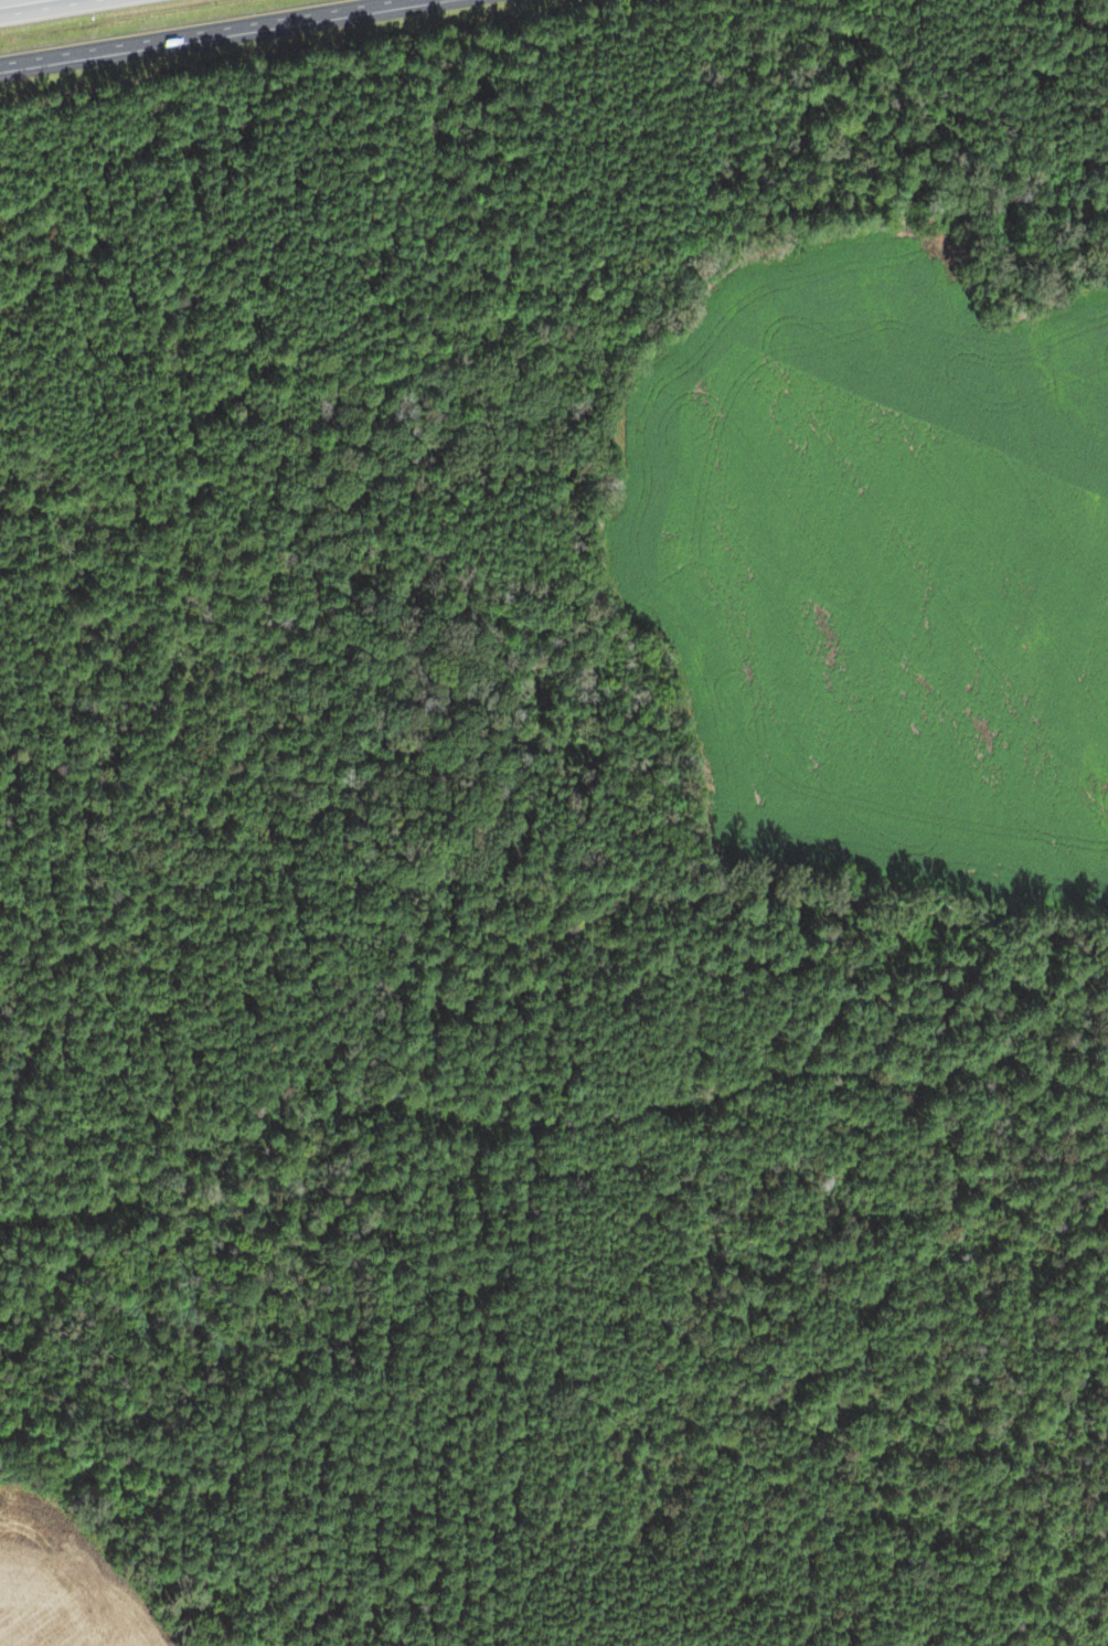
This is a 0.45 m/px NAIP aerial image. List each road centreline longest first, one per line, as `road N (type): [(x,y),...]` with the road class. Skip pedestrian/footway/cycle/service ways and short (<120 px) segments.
road 1 (motorway): [(0,71),(438,0)]

